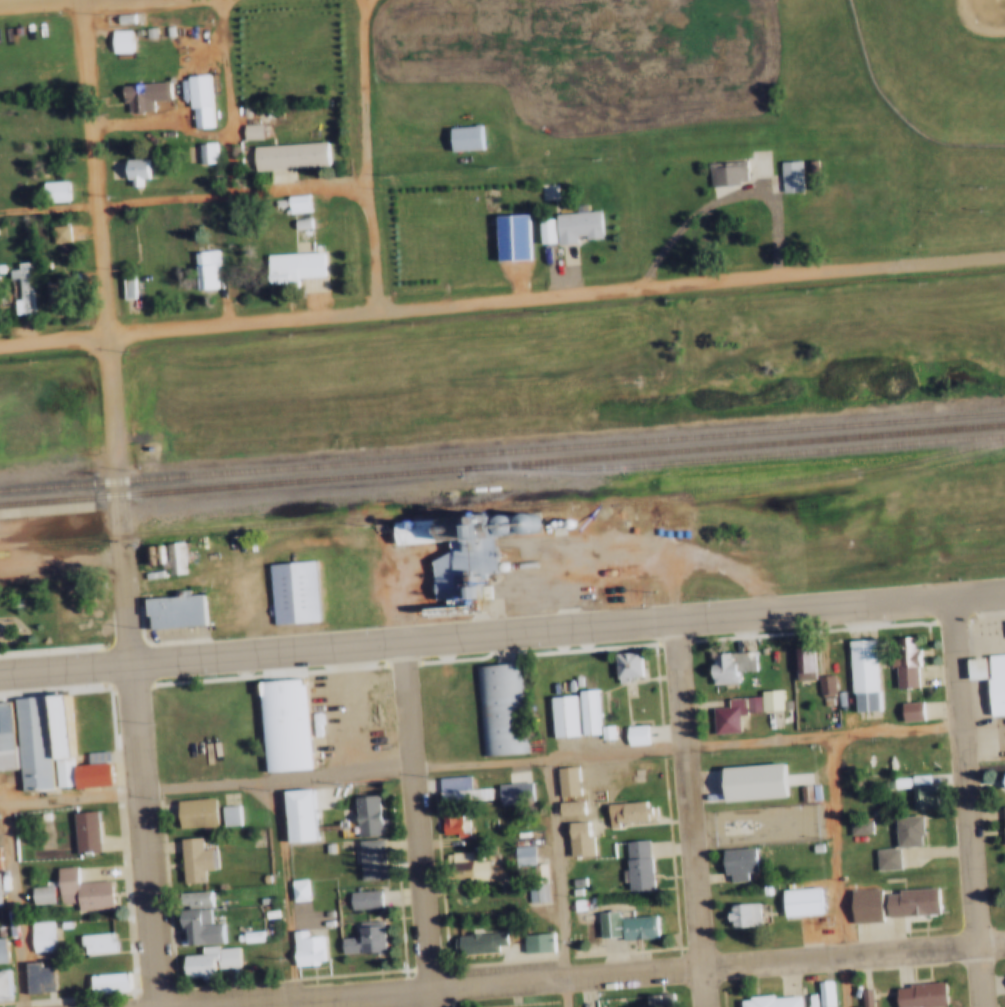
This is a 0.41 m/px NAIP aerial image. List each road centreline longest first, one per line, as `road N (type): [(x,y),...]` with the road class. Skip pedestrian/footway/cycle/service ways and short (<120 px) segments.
road 1 (residential): [(0,343),(1004,258)]
road 2 (tertiary): [(1004,595),(0,674)]
road 3 (residential): [(199,1006),(1004,945)]
road 4 (residential): [(134,664),(112,482),(111,332),(85,1)]
road 5 (residential): [(985,1006),(954,599)]
road 6 (residential): [(707,1006),(673,623)]
road 7 (residential): [(431,1006),(404,644)]
road 8 (residential): [(162,1006),(134,664)]
road 9 (residential): [(382,310),(366,0)]

